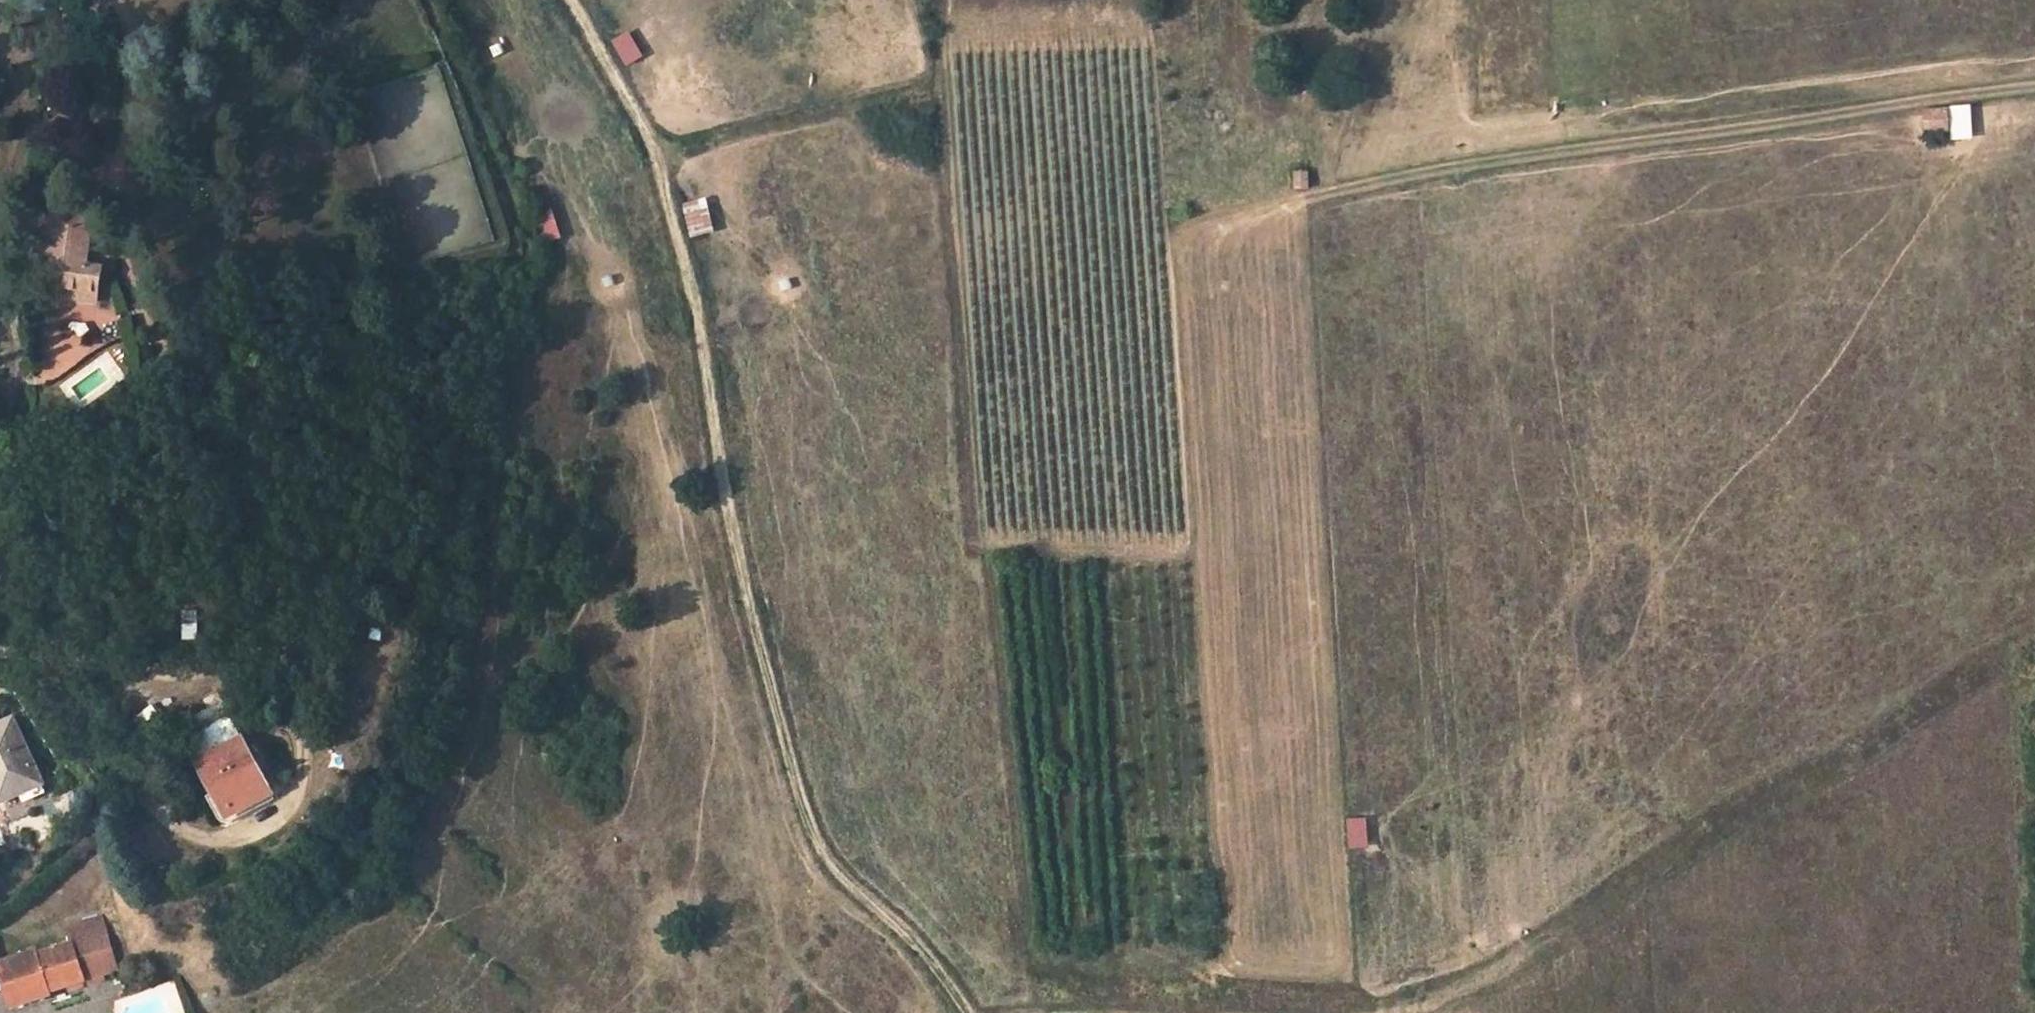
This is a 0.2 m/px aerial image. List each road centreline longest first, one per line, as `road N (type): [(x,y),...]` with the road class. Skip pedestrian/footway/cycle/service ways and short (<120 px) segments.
road 1 (track): [(967,1012),(932,957),(841,881),(820,851),(719,483),(680,242),(644,129),(566,0)]
road 2 (track): [(128,123),(129,30),(114,0)]

